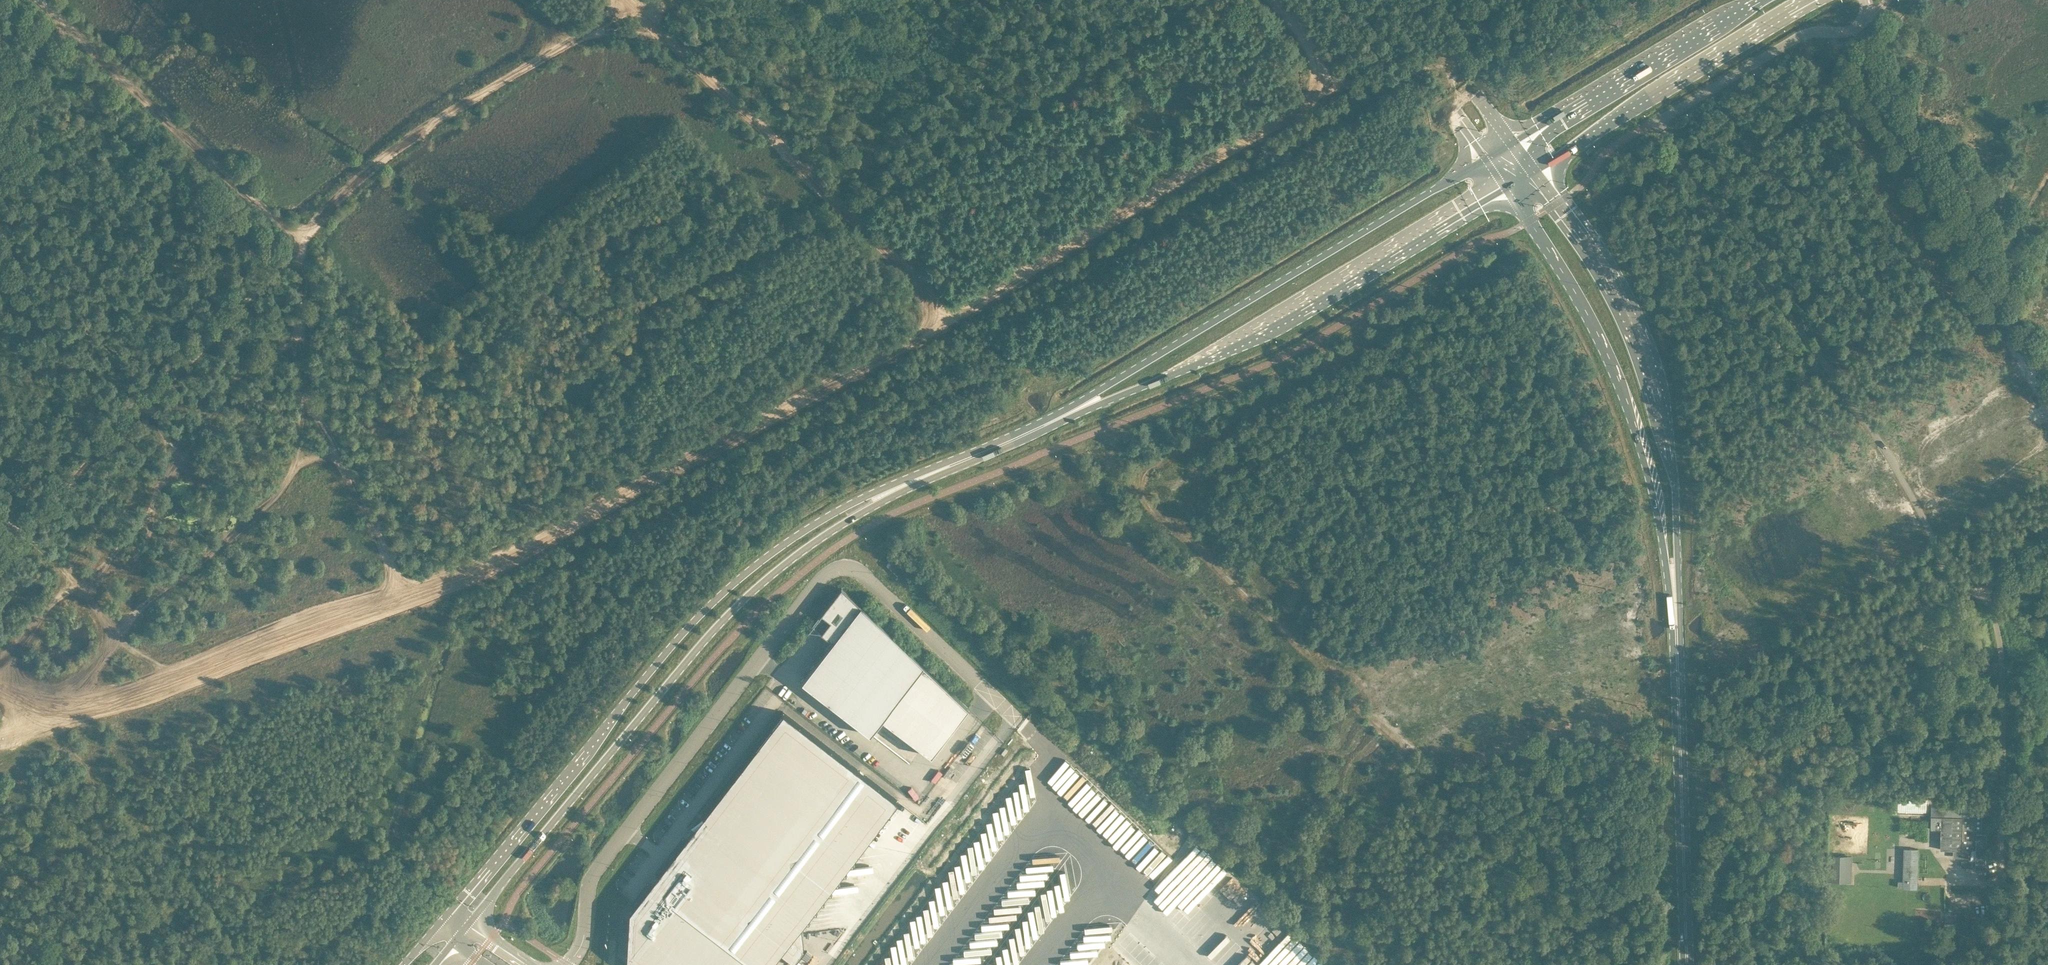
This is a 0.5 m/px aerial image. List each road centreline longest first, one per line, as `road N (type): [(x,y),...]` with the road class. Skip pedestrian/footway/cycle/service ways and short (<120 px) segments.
road 1 (track): [(0,737),(399,595),(946,326),(1330,81),(1495,11),(1490,0)]
road 2 (unclassified): [(1996,861),(2001,659),(1992,613),(1982,594),(1956,582),(1879,440),(1658,121),(1803,36),(1853,30),(1866,17),(1866,0)]
road 3 (track): [(0,686),(75,710),(121,634),(288,481),(303,408),(305,233),(399,145),(623,1)]
road 4 (unclassified): [(1020,722),(868,578),(841,568),(807,598),(593,873),(579,946),(567,964)]
road 5 (tertiary): [(904,485),(817,522),(696,618),(446,916)]
road 6 (tertiary): [(471,921),(745,597),(904,485)]
road 7 (tertiary): [(1084,406),(1240,342),(1507,187)]
road 8 (tertiary): [(1487,158),(1084,406)]
road 9 (track): [(946,326),(937,302),(621,0)]
road 10 (secondary): [(1674,599),(1675,488),(1654,382),(1618,293),(1536,172)]
road 11 (secondary): [(1507,187),(1619,377),(1656,500),(1674,599)]
road 12 (secondary): [(1687,964),(1674,599)]
road 13 (track): [(57,0),(284,200),(305,233)]
road 14 (track): [(1117,894),(1107,844),(1051,807),(1023,808),(971,868),(944,945),(928,964)]
road 15 (secondary): [(1536,172),(1810,0)]
road 16 (secondary): [(1761,0),(1514,142)]
road 17 (track): [(303,408),(338,459),(399,595)]
road 18 (tertiary): [(904,485),(1084,406)]

